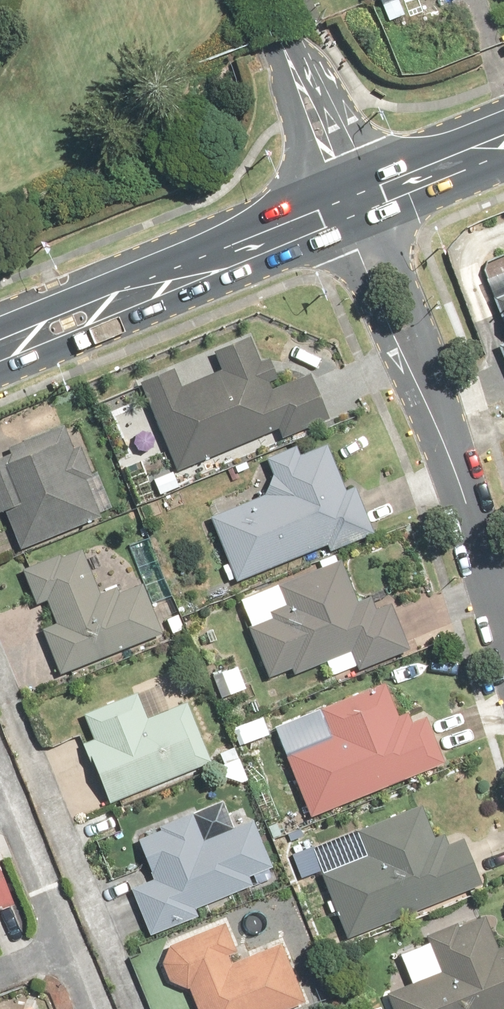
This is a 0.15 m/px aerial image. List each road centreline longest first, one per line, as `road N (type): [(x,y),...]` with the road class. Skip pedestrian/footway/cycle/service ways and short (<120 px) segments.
road 1 (secondary): [(0,348),(334,213)]
road 2 (residential): [(0,784),(92,1008)]
road 3 (residential): [(429,403),(503,632)]
road 4 (residential): [(375,197),(410,285),(429,403)]
road 5 (residential): [(429,403),(379,319),(334,213)]
road 6 (residential): [(272,13),(315,68),(375,197)]
road 7 (residential): [(334,213),(289,89),(272,13)]
road 8 (secondary): [(375,197),(503,146)]

